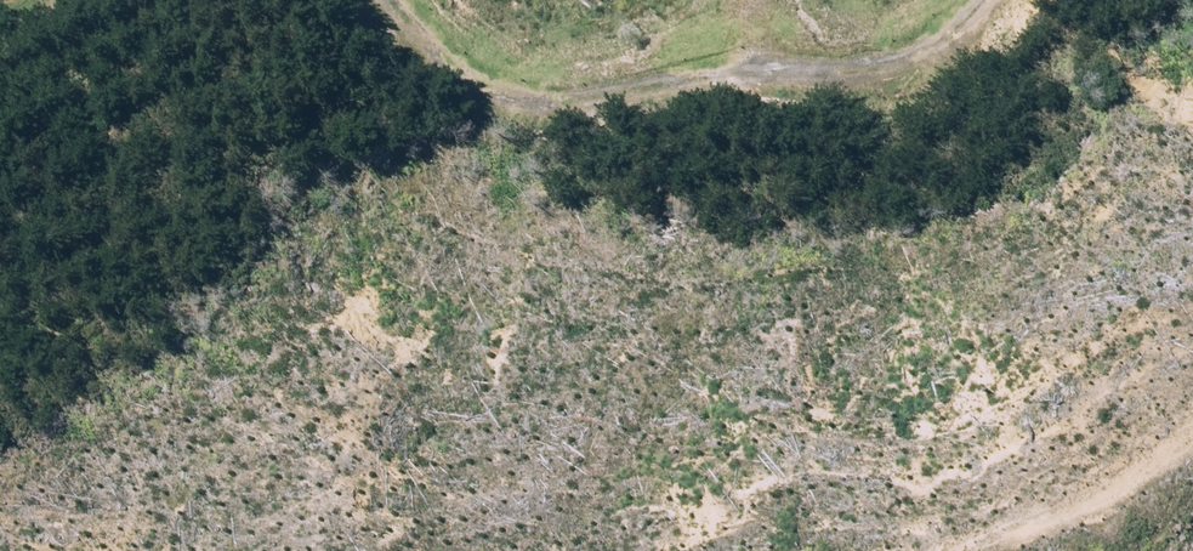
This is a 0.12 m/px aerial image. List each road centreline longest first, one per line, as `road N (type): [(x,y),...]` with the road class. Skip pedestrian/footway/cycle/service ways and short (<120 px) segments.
road 1 (track): [(456,0),(531,33),(643,40),(870,0)]
road 2 (track): [(948,550),(1120,472),(1192,418)]

